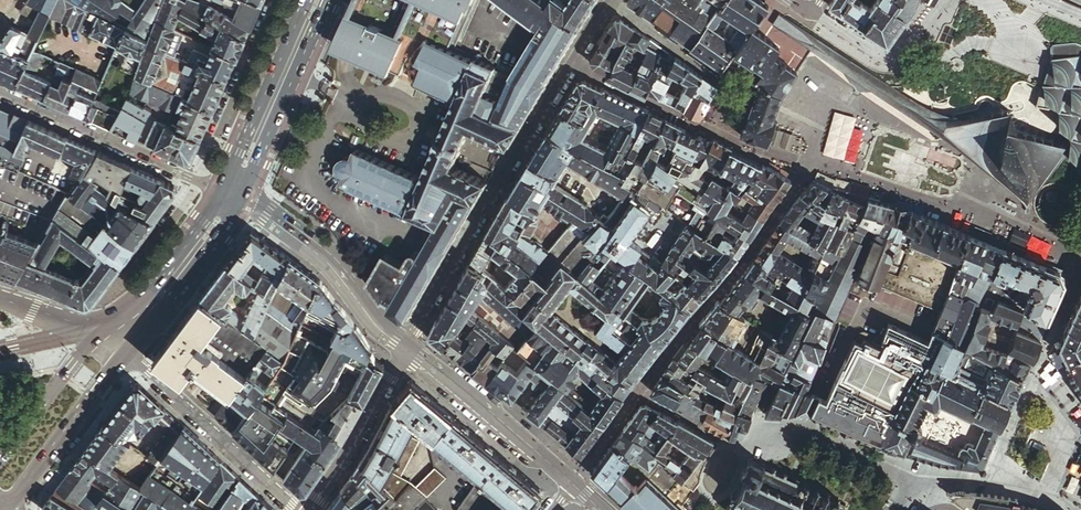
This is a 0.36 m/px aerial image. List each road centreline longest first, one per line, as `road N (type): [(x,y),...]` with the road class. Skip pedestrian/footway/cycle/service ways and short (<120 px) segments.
road 1 (residential): [(617,0),(410,350)]
road 2 (residential): [(232,195),(0,92)]
road 3 (residential): [(116,340),(297,509)]
road 4 (residential): [(232,195),(333,263),(380,326),(410,350)]
road 5 (primary): [(318,0),(232,195)]
road 6 (residential): [(410,350),(571,482)]
road 7 (primary): [(11,505),(112,373),(116,340)]
road 8 (residential): [(410,350),(309,509)]
road 9 (primary): [(232,195),(116,340)]
road 10 (residential): [(808,13),(884,59),(898,59),(947,0)]
road 11 (primary): [(116,340),(83,352),(0,460)]
road 12 (primary): [(116,340),(0,296)]

